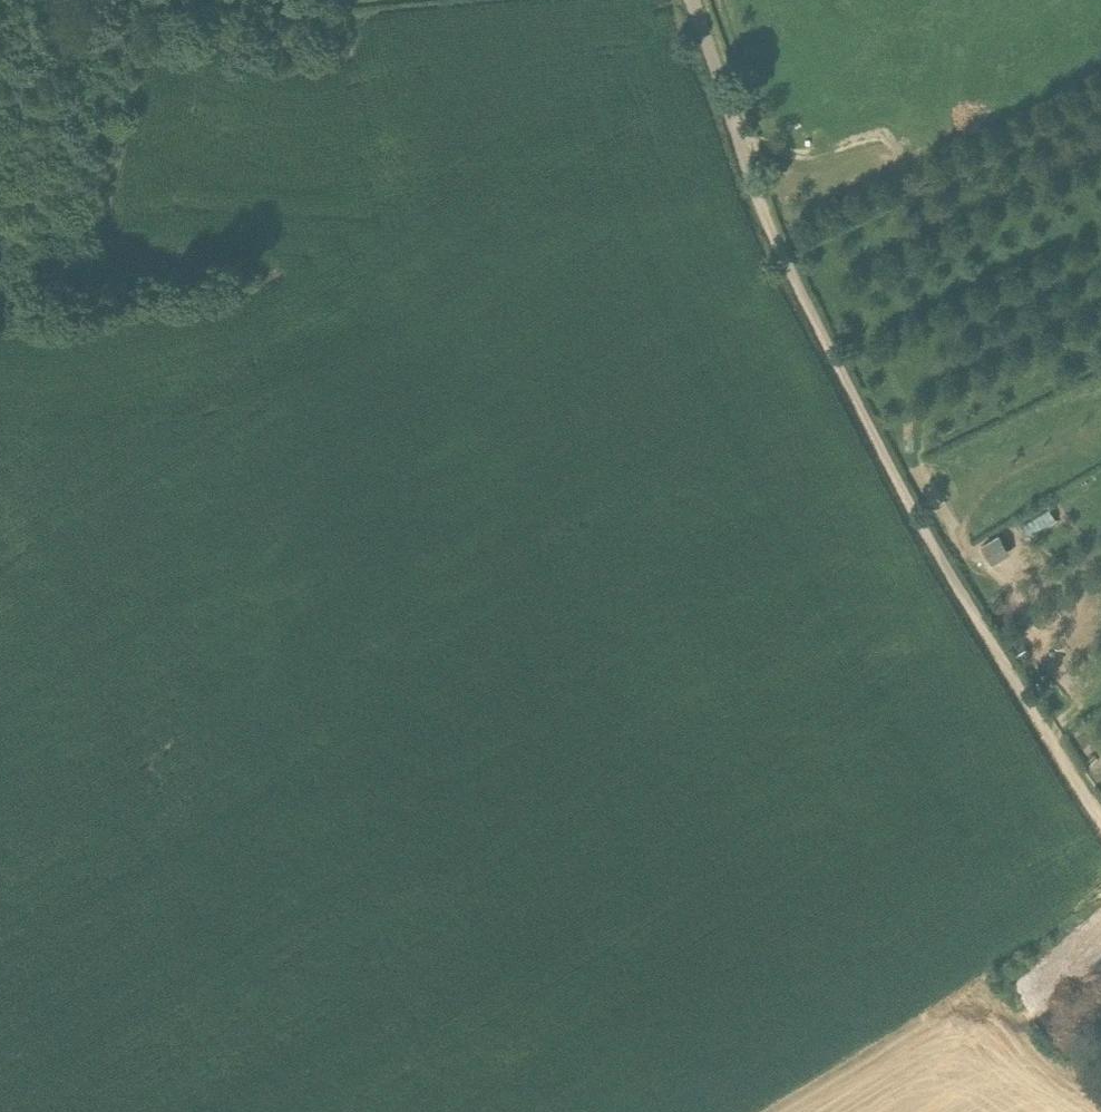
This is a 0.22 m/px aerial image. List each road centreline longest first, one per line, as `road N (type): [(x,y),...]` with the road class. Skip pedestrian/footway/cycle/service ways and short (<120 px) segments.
road 1 (track): [(1100,822),(922,526),(829,349),(768,223),(692,0)]

